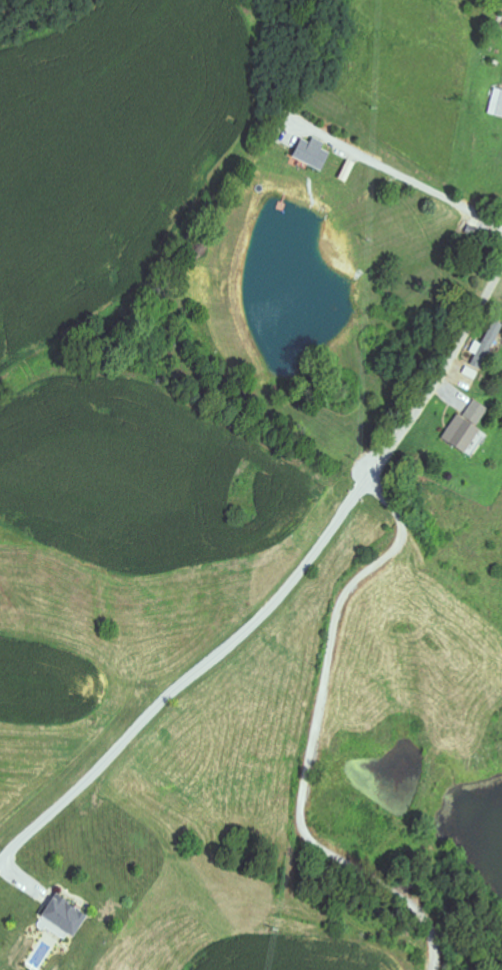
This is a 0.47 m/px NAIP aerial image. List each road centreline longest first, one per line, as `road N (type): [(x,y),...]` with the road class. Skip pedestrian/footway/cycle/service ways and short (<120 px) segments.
road 1 (residential): [(501,267),(383,459)]

